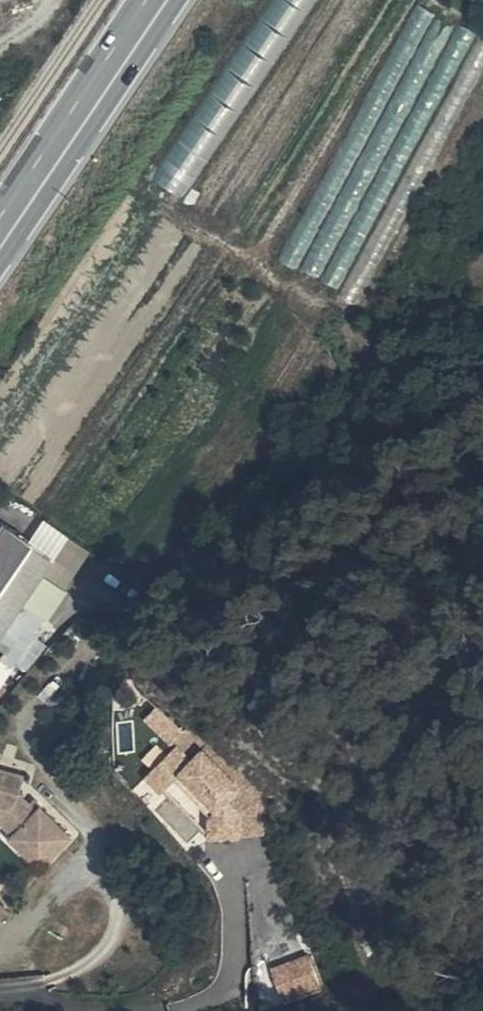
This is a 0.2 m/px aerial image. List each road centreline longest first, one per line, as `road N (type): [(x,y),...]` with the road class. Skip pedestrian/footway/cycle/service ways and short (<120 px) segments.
road 1 (primary): [(0,232),(157,0)]

